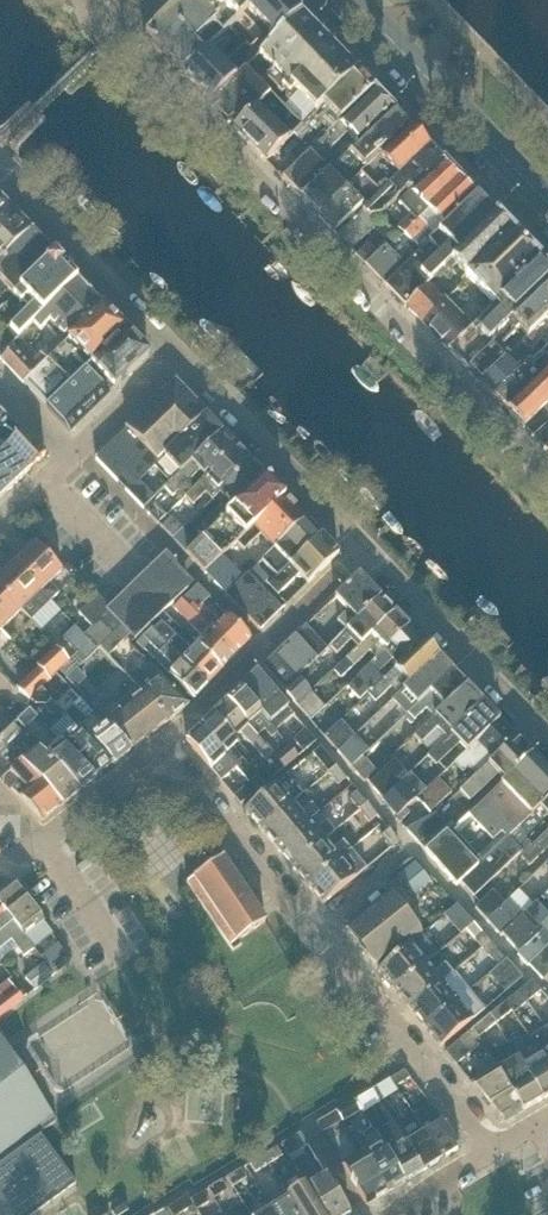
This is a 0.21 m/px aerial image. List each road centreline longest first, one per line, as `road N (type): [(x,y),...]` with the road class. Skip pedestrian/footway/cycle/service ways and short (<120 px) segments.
road 1 (residential): [(547,479),(116,36)]
road 2 (residential): [(493,1153),(167,744)]
road 3 (residential): [(167,744),(369,545)]
road 4 (primary): [(547,201),(355,0)]
road 5 (residential): [(369,545),(180,355)]
road 6 (residential): [(180,355),(0,160)]
road 7 (residential): [(547,730),(369,545)]
road 8 (residential): [(12,520),(180,355)]
road 9 (residential): [(10,868),(167,744)]

